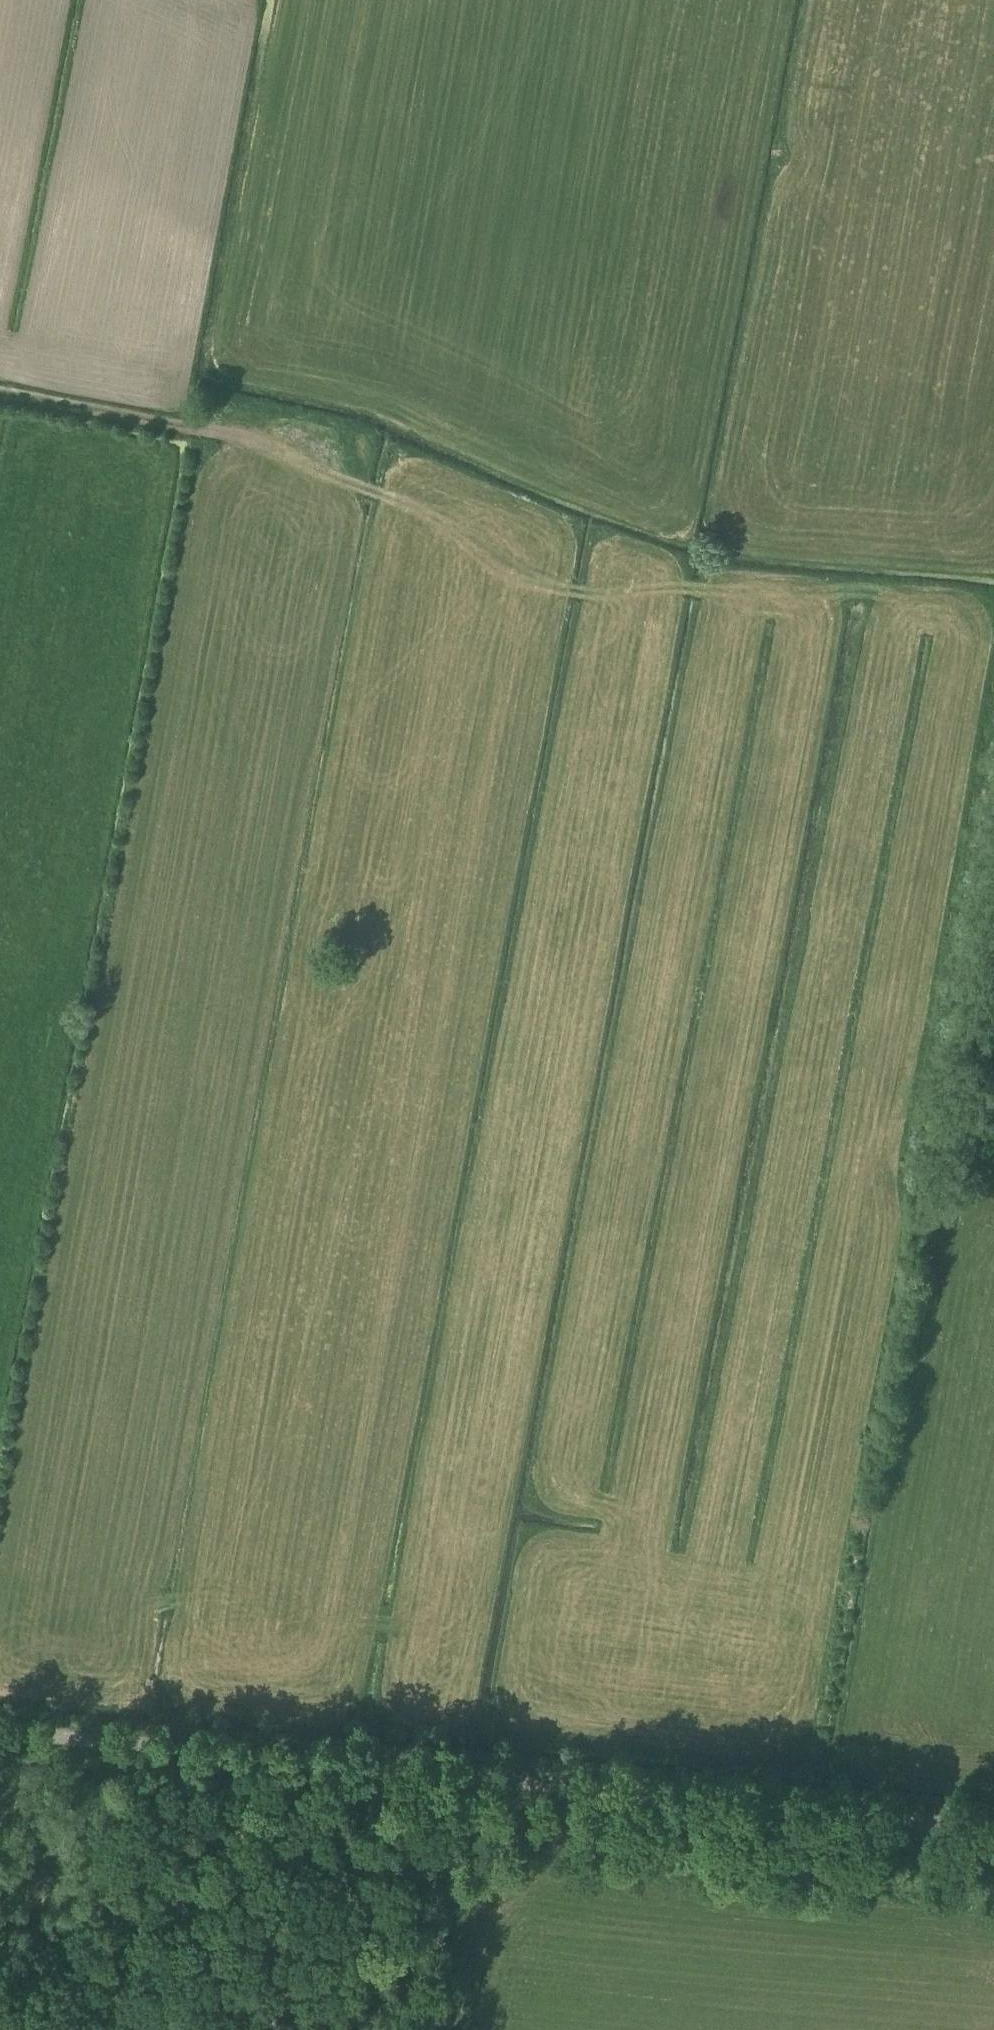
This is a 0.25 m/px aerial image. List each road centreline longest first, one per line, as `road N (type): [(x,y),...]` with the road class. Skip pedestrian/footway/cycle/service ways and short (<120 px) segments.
road 1 (track): [(0,1724),(993,1812)]
road 2 (track): [(0,394),(252,436)]

